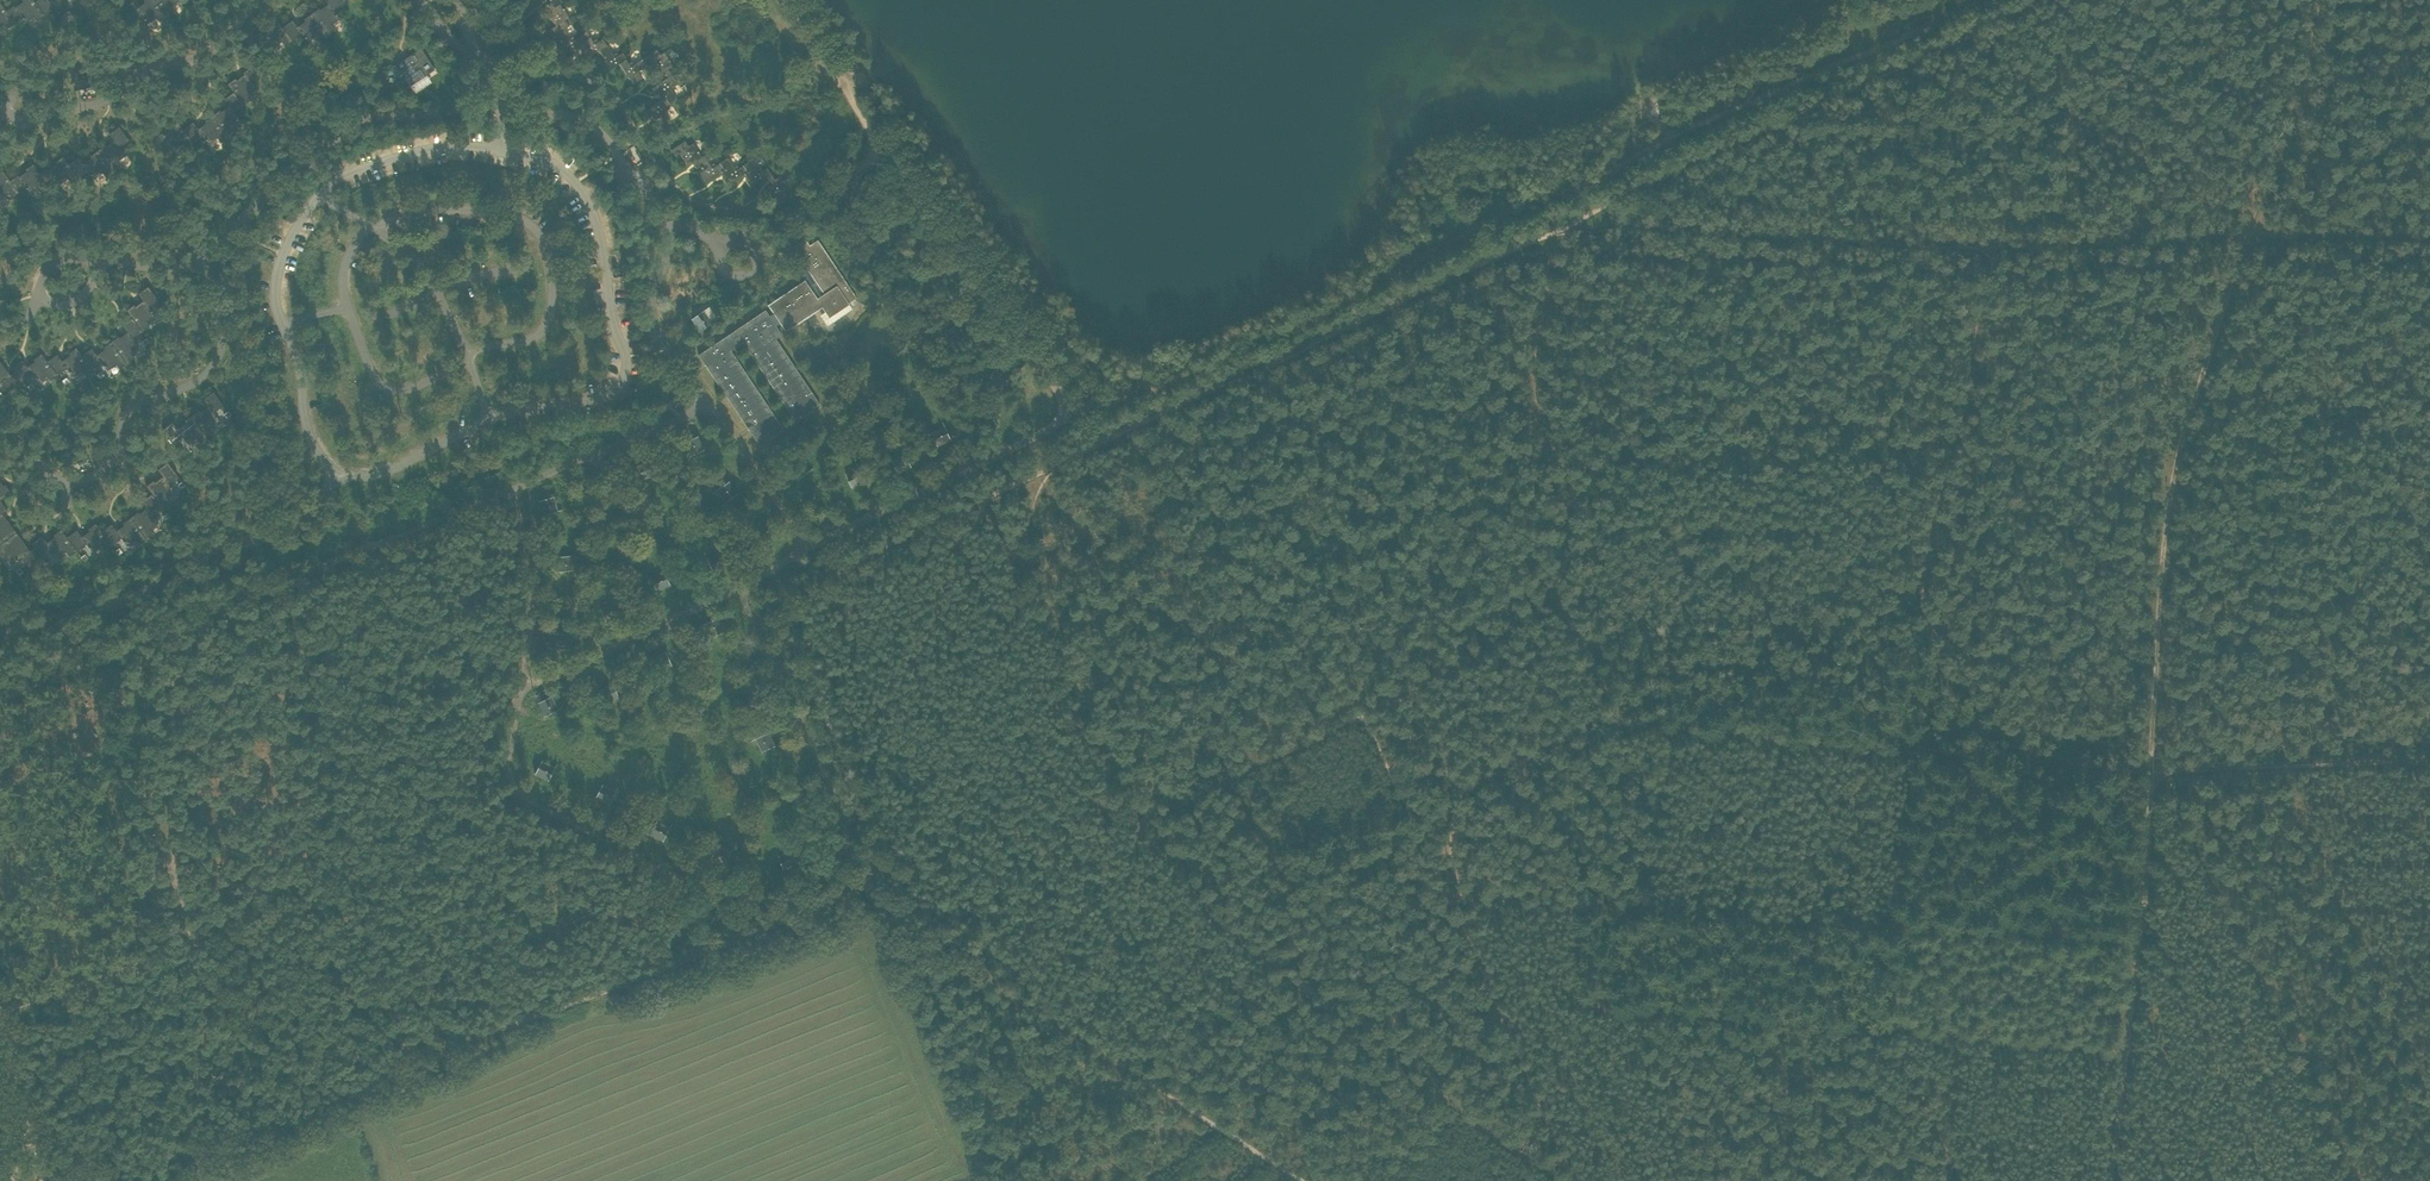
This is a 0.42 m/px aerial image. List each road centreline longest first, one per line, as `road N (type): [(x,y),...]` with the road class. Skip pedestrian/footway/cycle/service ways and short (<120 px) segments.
road 1 (unclassified): [(2065,0),(772,605),(893,885),(553,1008),(412,1053),(285,579),(271,575),(0,685)]
road 2 (track): [(1598,220),(1981,245),(1946,463),(1893,923),(1891,1031),(1957,1180)]
road 3 (track): [(1307,1180),(1124,1065),(1198,1023),(1257,950),(1132,826),(1066,778),(1015,718),(1005,555),(1039,483)]
road 4 (track): [(2316,0),(2302,109),(2171,442),(2155,646),(2156,768)]
road 5 (track): [(1576,1180),(1353,716),(1511,633),(1550,601)]
road 6 (track): [(1618,703),(1665,822),(1664,849),(1642,910),(2136,932)]
road 7 (track): [(1618,703),(1646,729),(2156,768)]
road 8 (track): [(2345,1180),(2156,768)]
road 9 (track): [(2429,241),(1981,245)]
road 10 (track): [(356,855),(0,1007)]
road 11 (track): [(1550,601),(1573,519),(1574,478),(1537,394),(1551,242)]
road 12 (track): [(2156,768),(2429,759)]
road 13 (track): [(2105,1180),(2136,932)]
road 14 (track): [(145,944),(72,708)]
road 15 (track): [(1132,826),(1353,716)]
road 16 (track): [(2136,932),(2156,768)]
road 17 (track): [(0,1059),(31,1180)]
road 18 (track): [(1550,601),(1618,703)]

